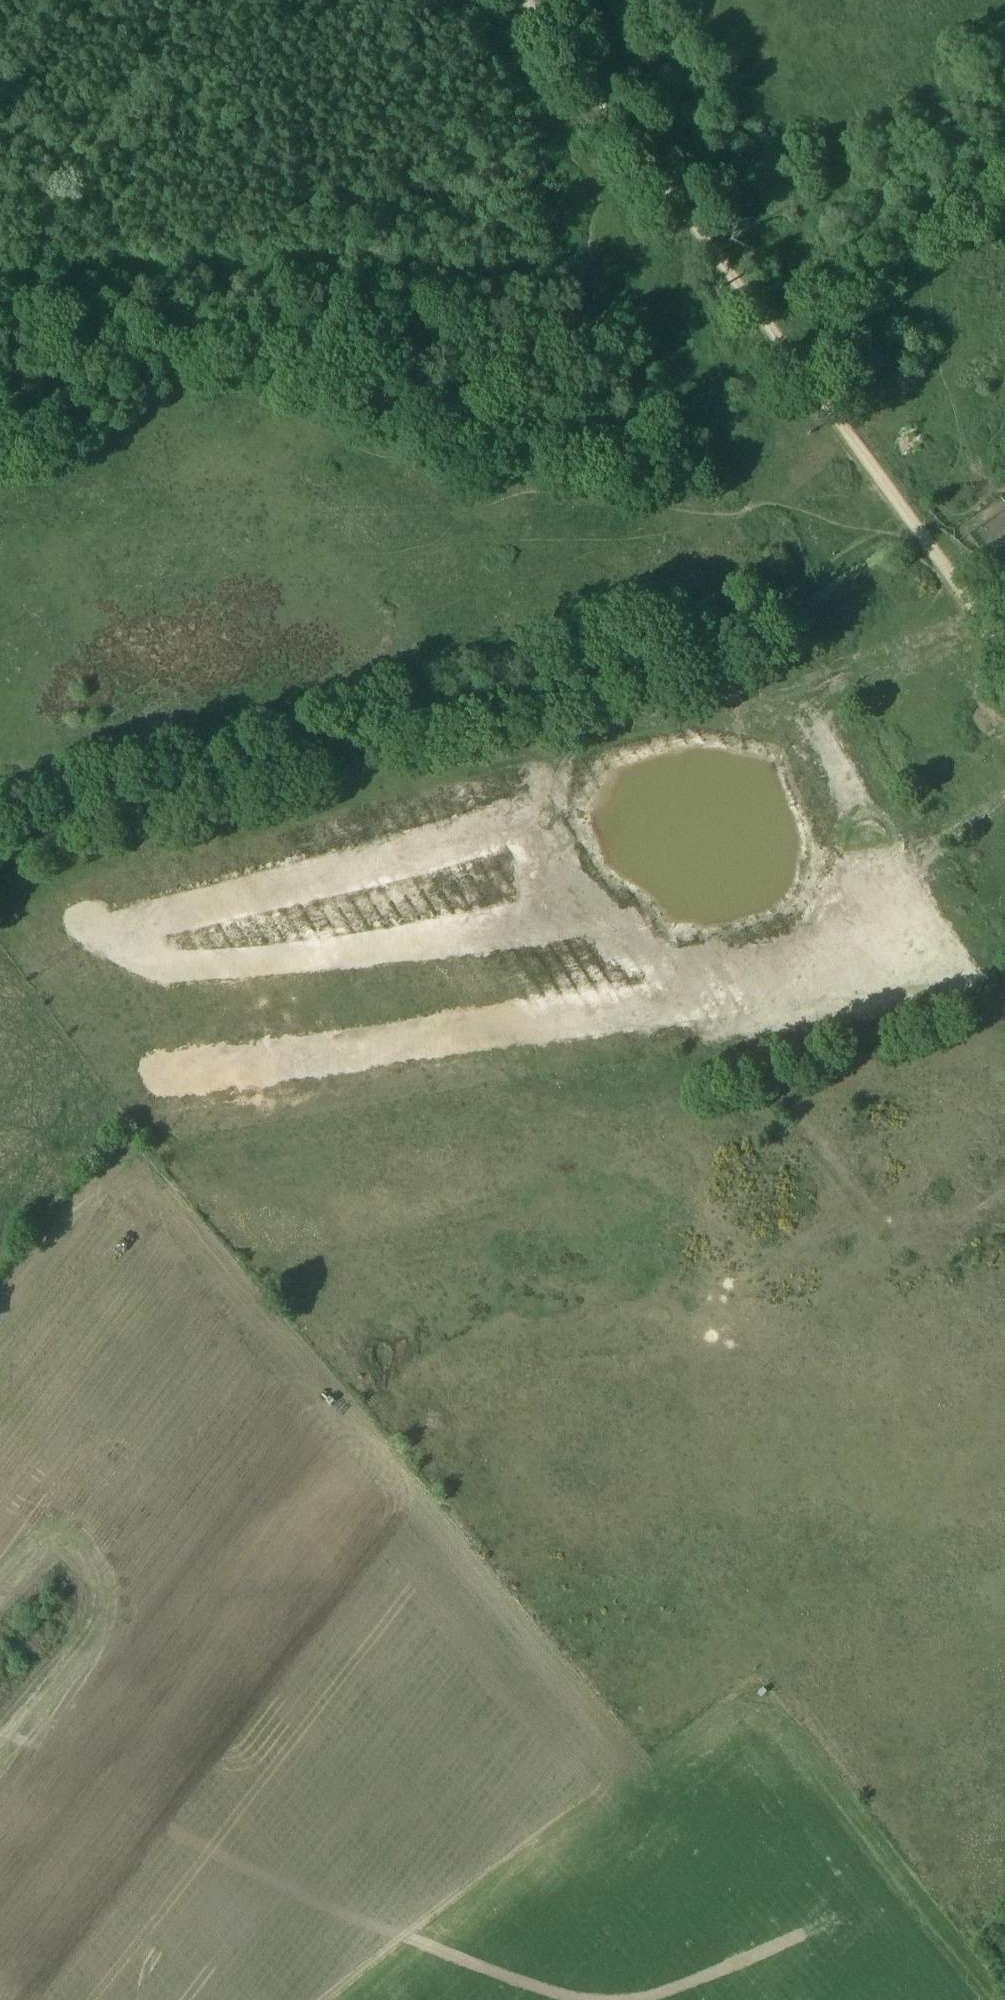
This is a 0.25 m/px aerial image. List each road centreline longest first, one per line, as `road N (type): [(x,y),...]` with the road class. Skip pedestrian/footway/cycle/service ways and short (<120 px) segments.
road 1 (track): [(525,0),(904,512)]
road 2 (track): [(904,512),(1004,648)]

